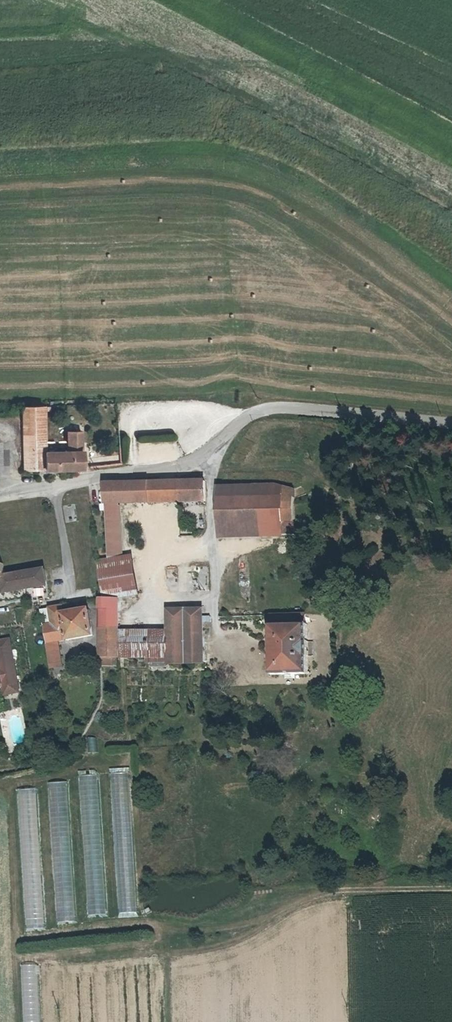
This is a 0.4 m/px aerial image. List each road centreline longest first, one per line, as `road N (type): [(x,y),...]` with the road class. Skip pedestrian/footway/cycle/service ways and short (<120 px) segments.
road 1 (unclassified): [(56,488),(203,464),(239,418),(266,409),(451,427)]

